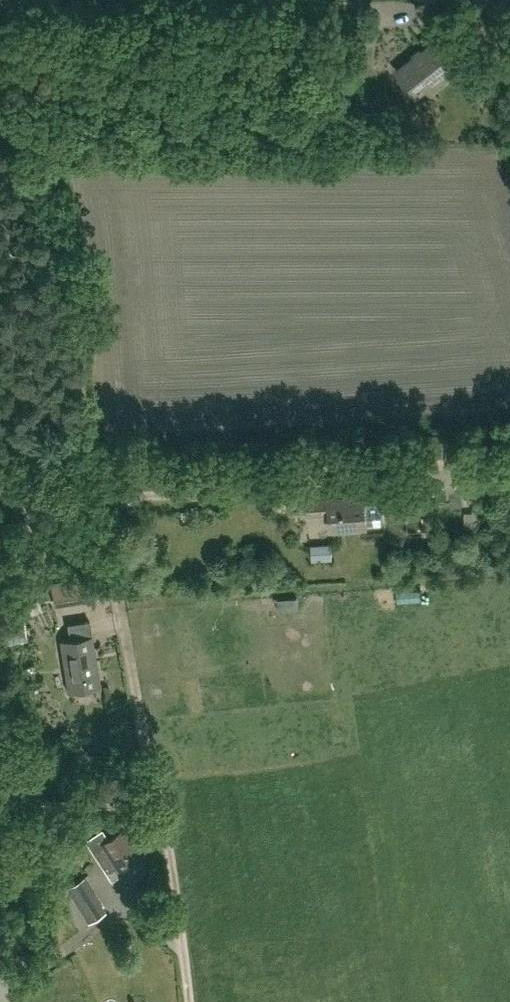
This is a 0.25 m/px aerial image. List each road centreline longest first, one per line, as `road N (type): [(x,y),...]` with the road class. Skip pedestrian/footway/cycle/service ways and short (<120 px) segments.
road 1 (track): [(0,95),(60,228),(193,1001)]
road 2 (track): [(0,2),(370,7),(397,17)]
road 3 (track): [(0,795),(157,785)]

